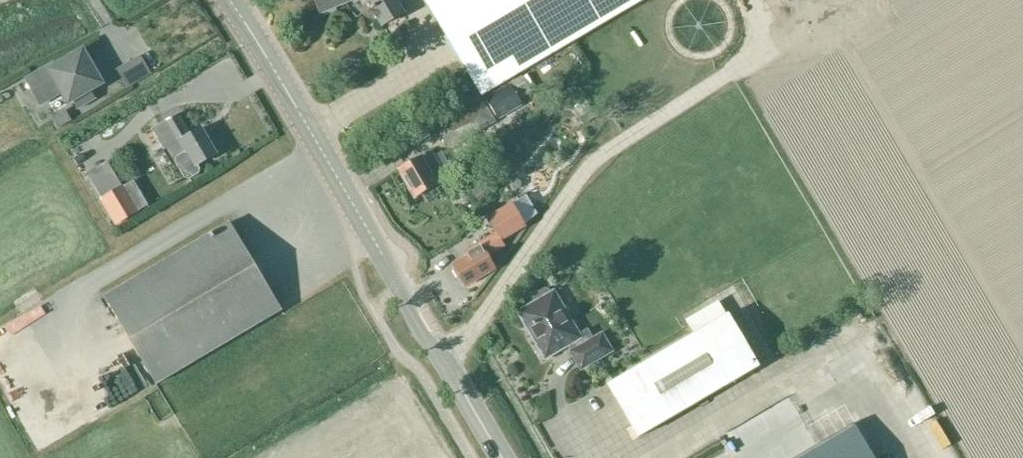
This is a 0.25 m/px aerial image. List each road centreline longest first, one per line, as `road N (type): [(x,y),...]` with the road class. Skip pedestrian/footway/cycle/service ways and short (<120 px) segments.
road 1 (tertiary): [(503,457),(228,0)]

